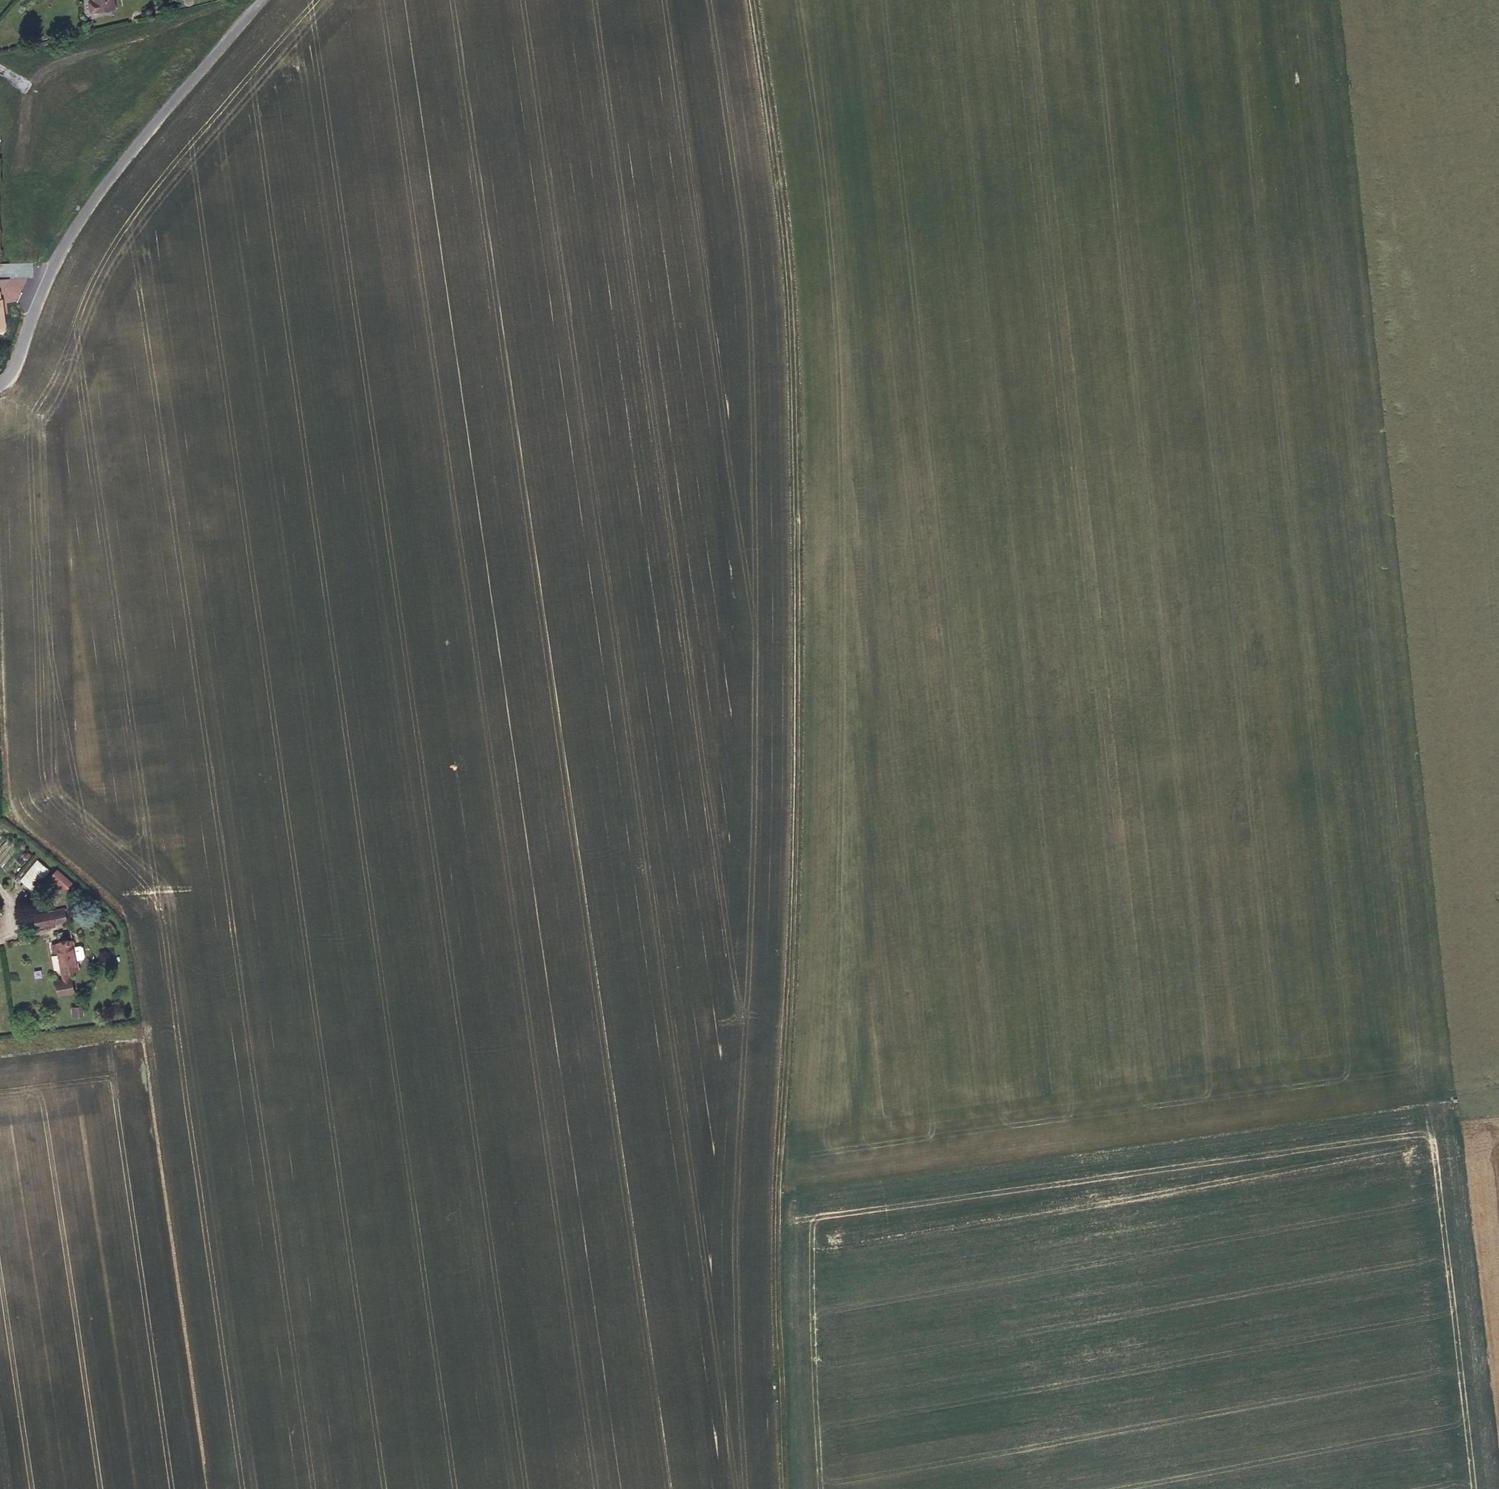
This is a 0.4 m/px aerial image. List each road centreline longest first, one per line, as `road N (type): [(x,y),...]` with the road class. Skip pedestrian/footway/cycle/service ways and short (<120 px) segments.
road 1 (track): [(751,0),(777,162),(796,459),(797,818),(776,1191),(788,1488)]
road 2 (residential): [(0,386),(48,270),(106,182),(262,0)]

